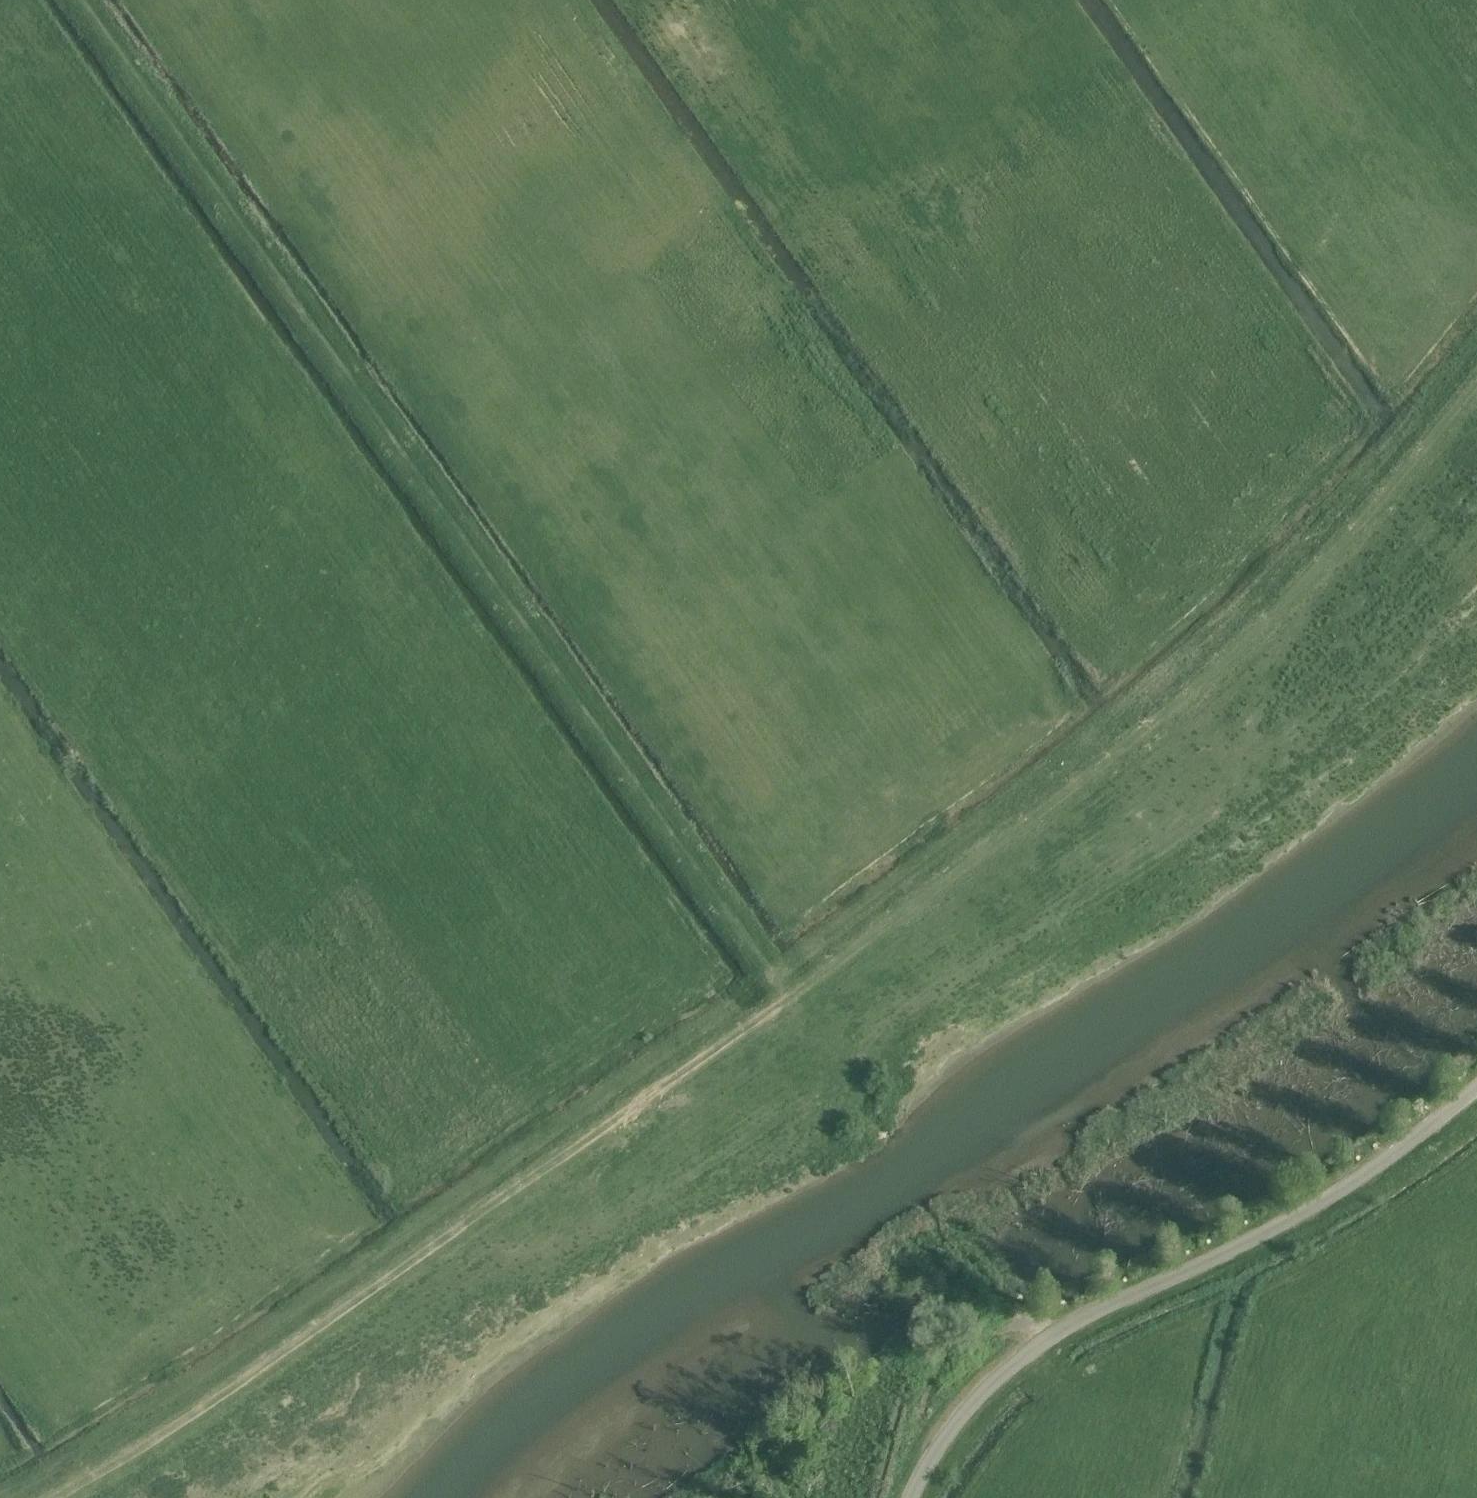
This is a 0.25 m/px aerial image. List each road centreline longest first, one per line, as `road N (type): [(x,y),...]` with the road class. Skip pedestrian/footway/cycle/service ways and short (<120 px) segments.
road 1 (track): [(790,997),(79,0)]
road 2 (unclassified): [(912,1497),(952,1428),(1048,1350),(1364,1192),(1476,1115)]

